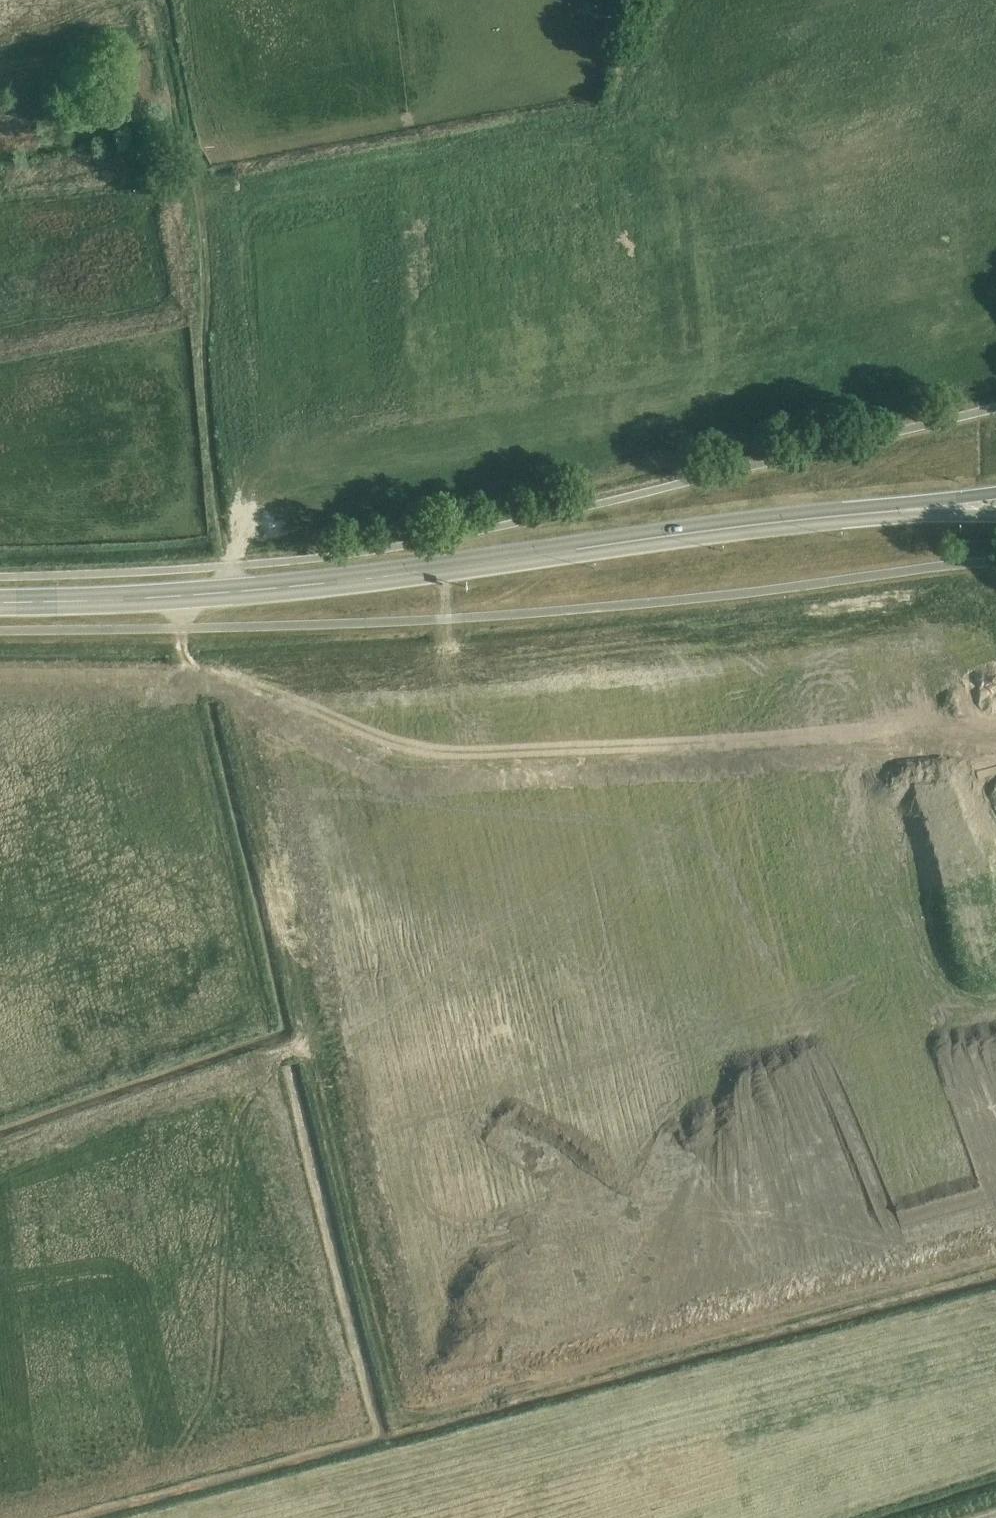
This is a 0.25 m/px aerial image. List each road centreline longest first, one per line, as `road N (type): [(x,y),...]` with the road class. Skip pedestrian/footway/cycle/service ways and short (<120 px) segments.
road 1 (primary): [(0,604),(229,593),(915,509)]
road 2 (track): [(159,0),(229,593)]

